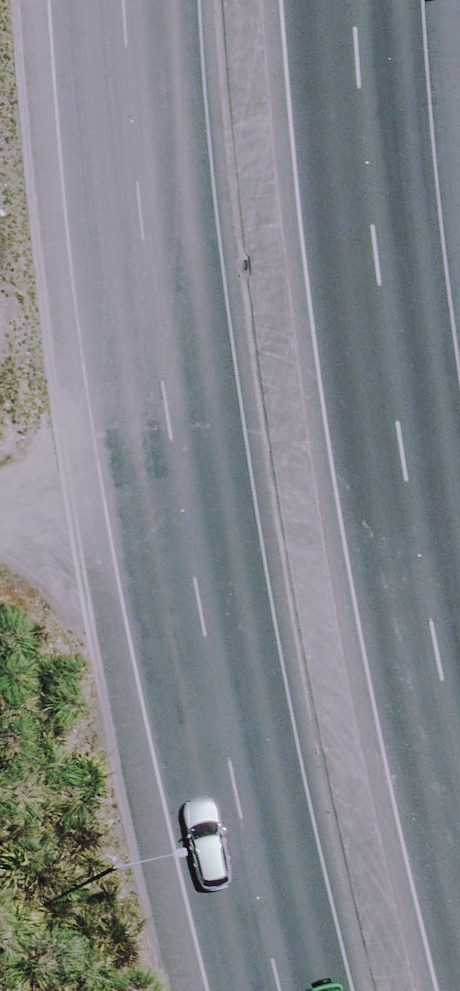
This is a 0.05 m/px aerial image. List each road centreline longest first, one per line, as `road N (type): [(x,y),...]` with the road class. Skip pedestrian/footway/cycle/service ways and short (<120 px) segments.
road 1 (secondary): [(273,990),(156,366),(123,0)]
road 2 (secondary): [(353,0),(384,308),(459,755)]

